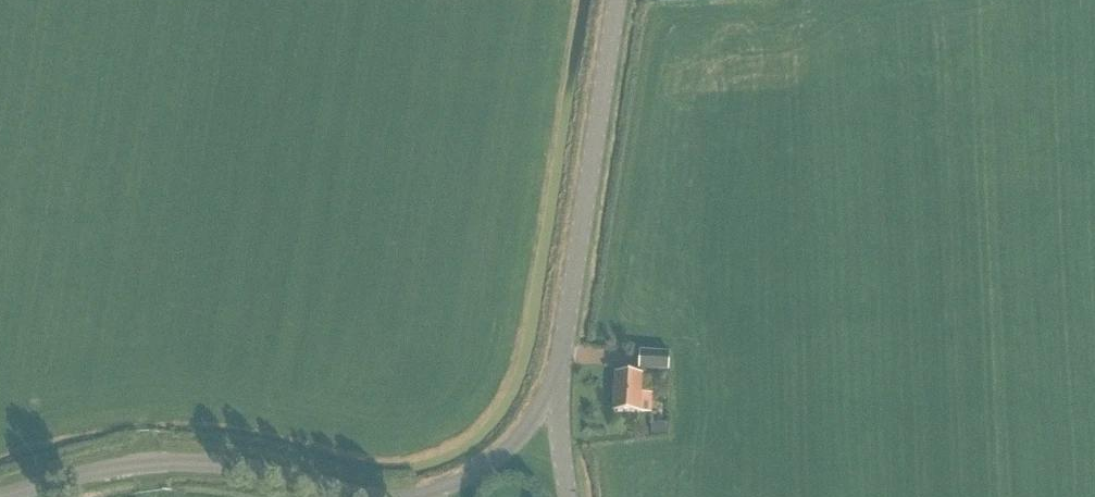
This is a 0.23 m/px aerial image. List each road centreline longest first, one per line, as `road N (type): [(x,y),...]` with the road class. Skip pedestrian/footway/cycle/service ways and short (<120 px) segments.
road 1 (tertiary): [(557,382),(618,0)]
road 2 (tertiary): [(365,496),(248,467),(167,462),(4,496)]
road 3 (tertiary): [(412,496),(462,483),(492,462),(557,382)]

